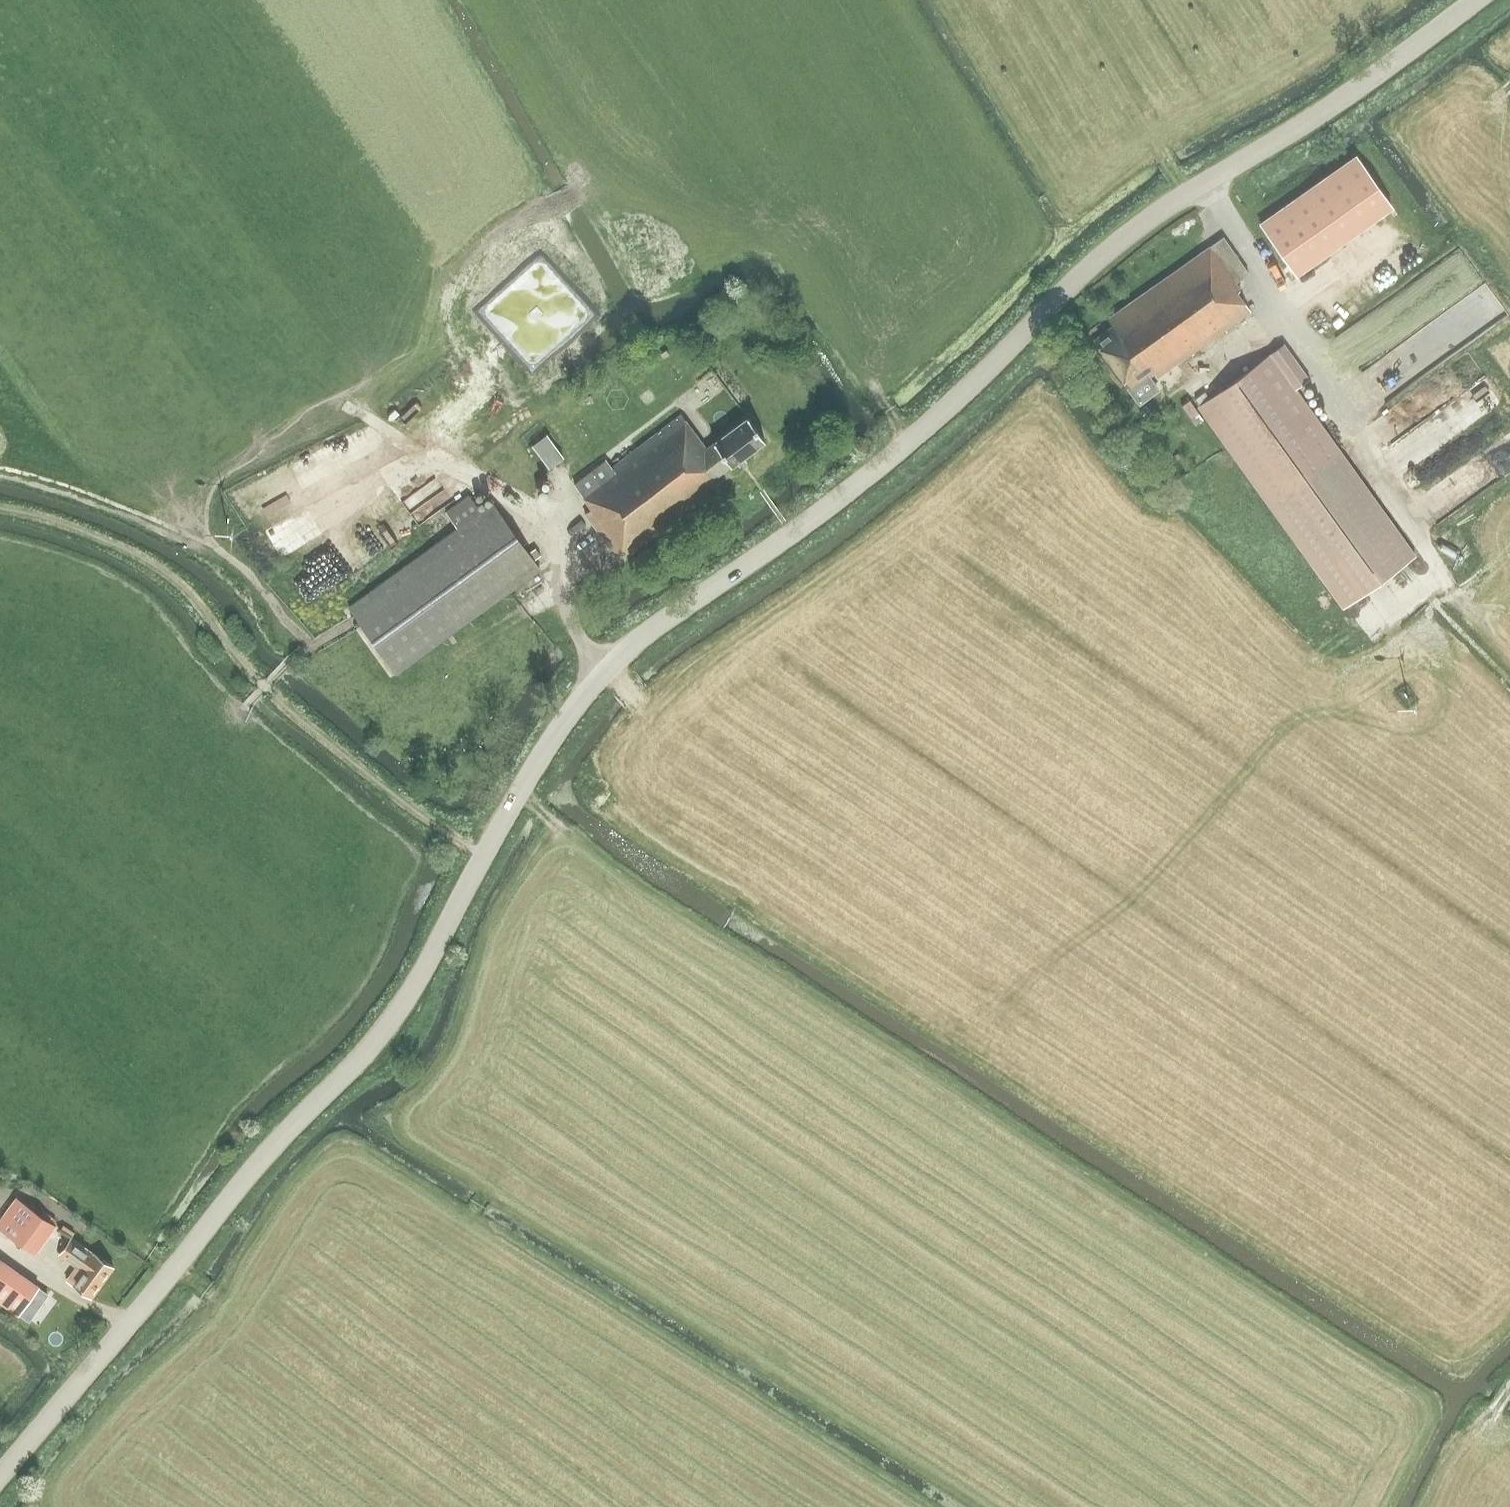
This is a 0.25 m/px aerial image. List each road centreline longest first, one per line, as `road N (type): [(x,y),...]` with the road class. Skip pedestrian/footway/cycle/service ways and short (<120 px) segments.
road 1 (tertiary): [(0,1478),(249,1176),(400,1011),(530,776),(593,686),(637,642),(867,479),(1125,239),(1353,93),(1478,0)]
road 2 (track): [(0,473),(84,490),(212,538),(307,648)]
road 3 (track): [(428,455),(338,401),(297,439),(236,475),(216,498),(212,538)]

